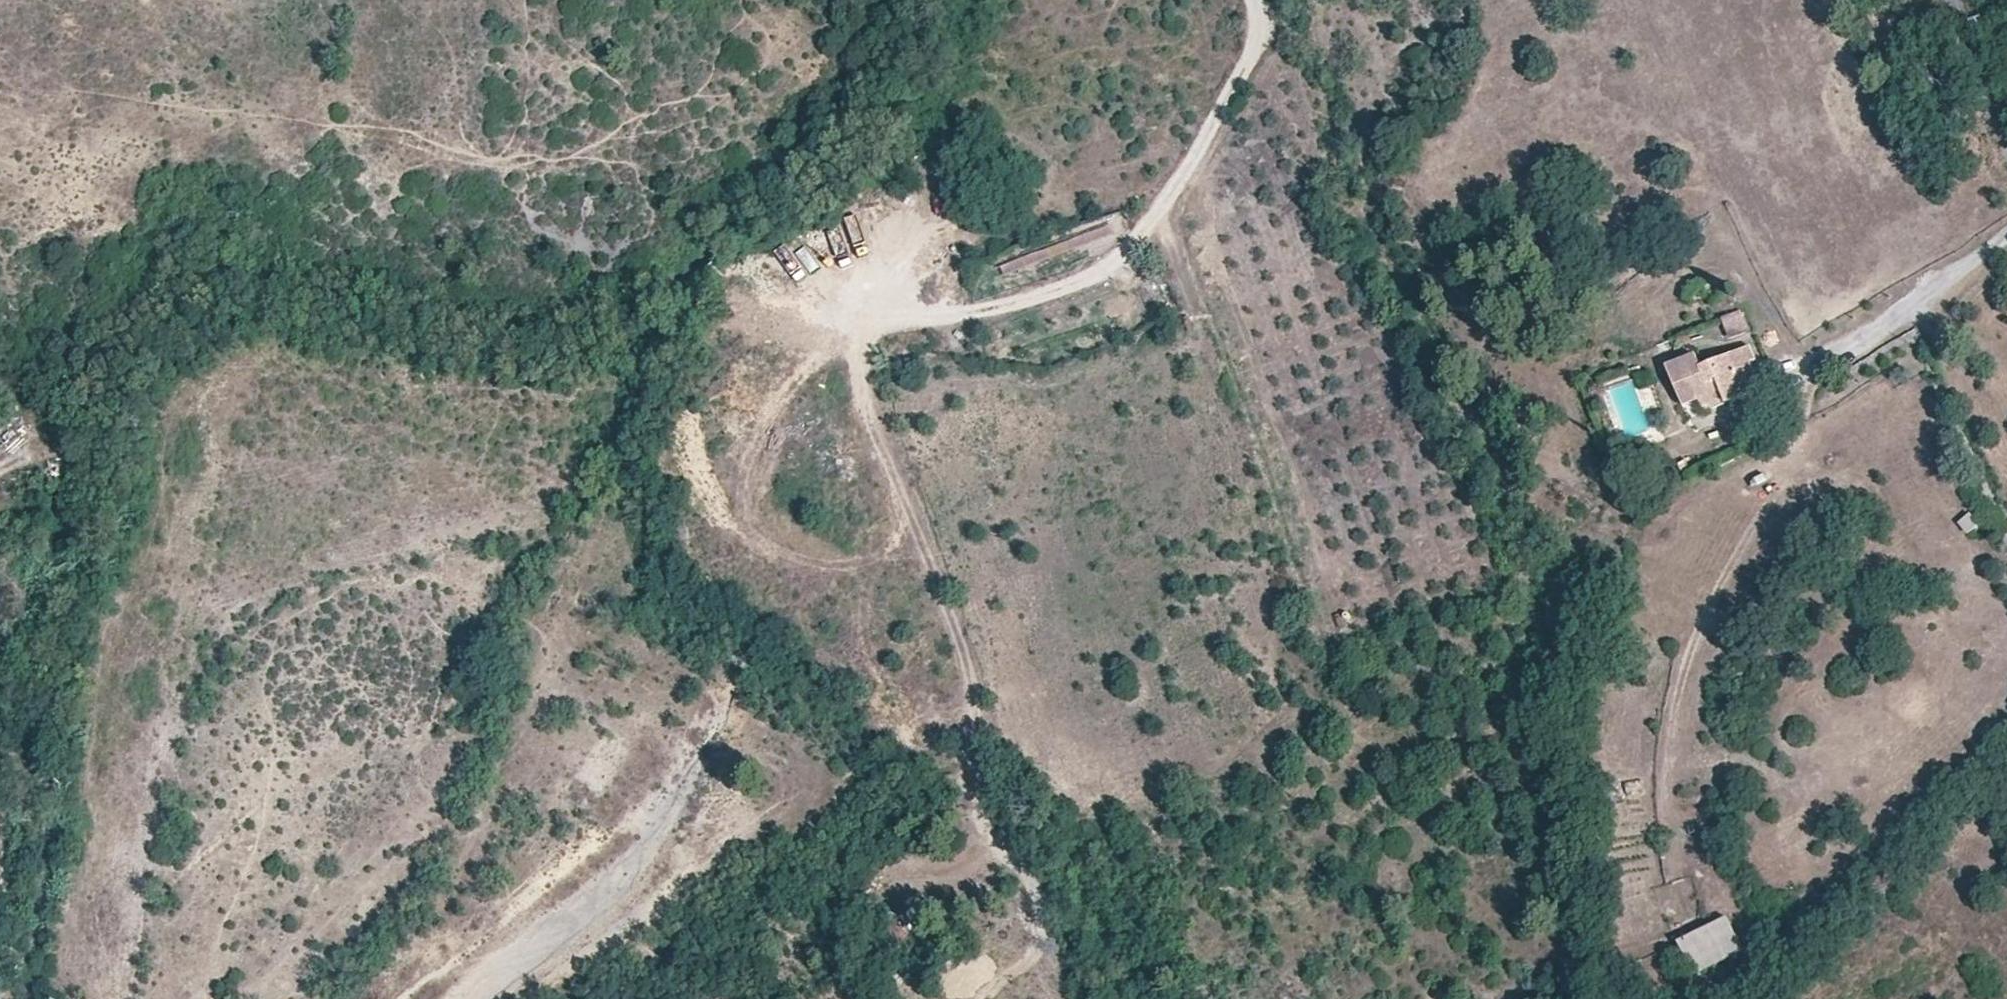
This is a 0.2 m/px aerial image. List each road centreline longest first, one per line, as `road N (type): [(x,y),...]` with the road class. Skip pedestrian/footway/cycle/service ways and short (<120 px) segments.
road 1 (track): [(984,998),(1040,952),(1044,920),(1033,881),(980,821),(974,691),(867,400),(863,356),(879,319),(1023,299),(1119,263),(1258,41),(1252,0)]
road 2 (unclassified): [(2006,233),(1842,349)]
road 3 (unclassified): [(1958,0),(1975,83),(2006,146)]

